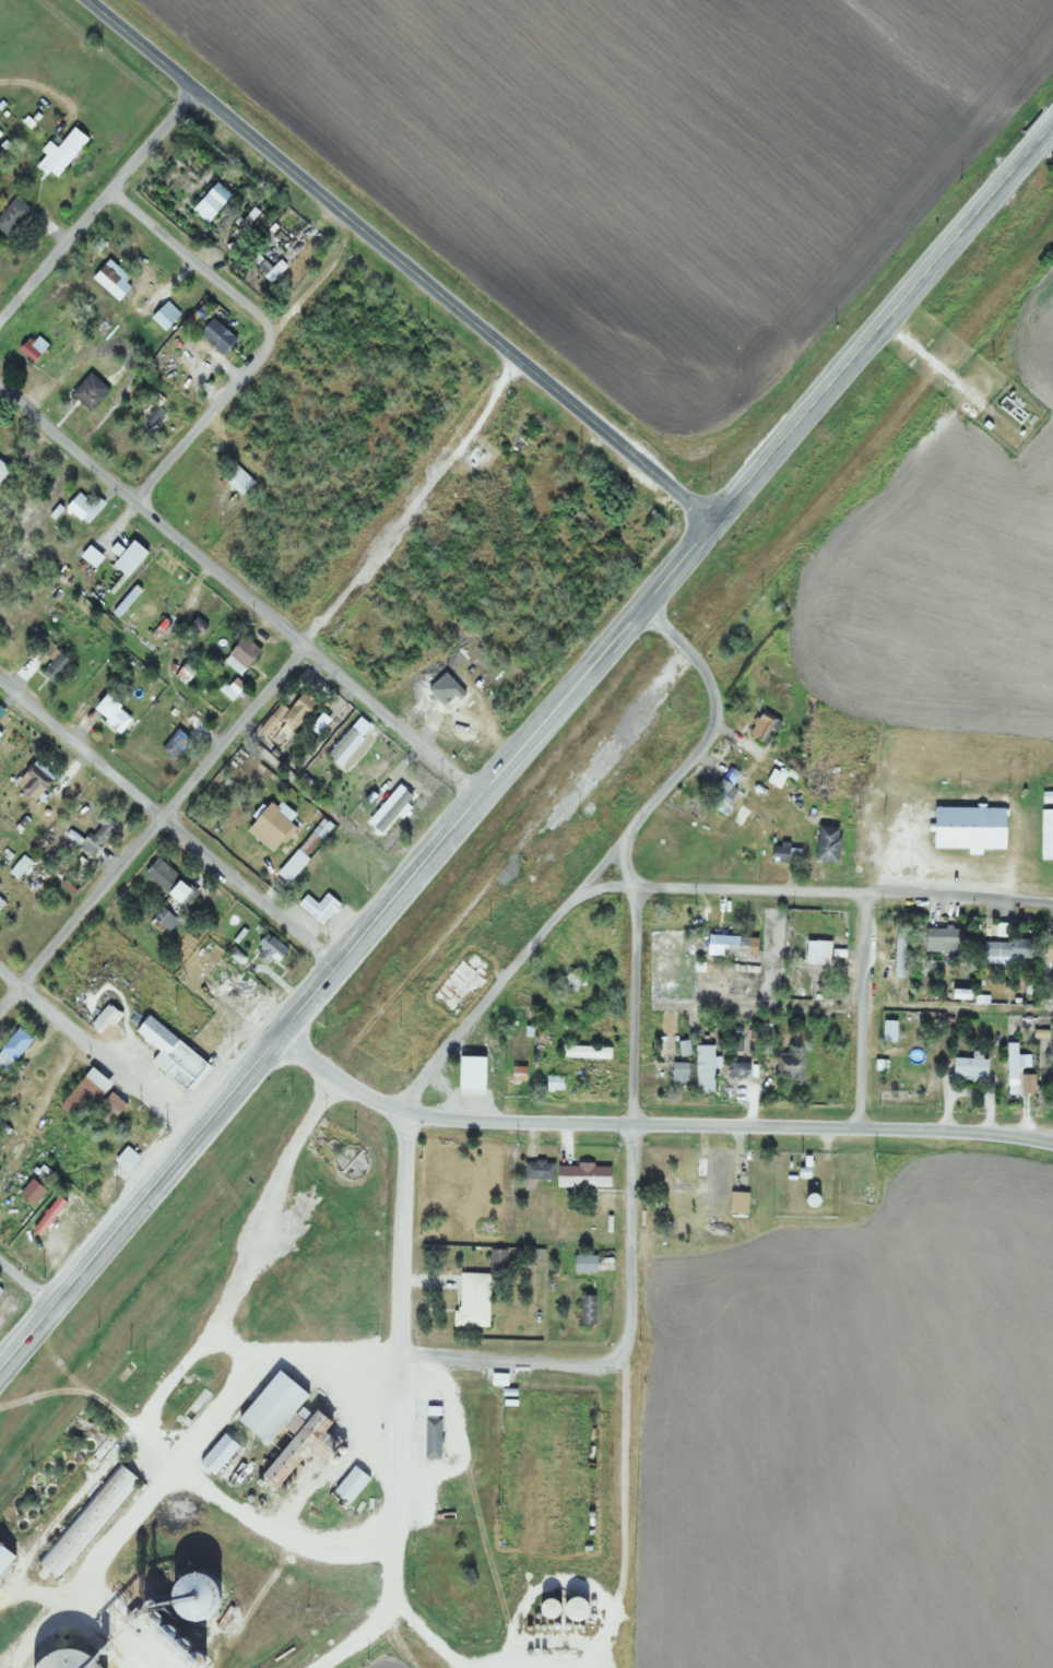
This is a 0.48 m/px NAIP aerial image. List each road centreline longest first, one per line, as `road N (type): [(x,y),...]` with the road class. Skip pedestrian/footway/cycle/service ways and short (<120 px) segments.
road 1 (residential): [(394,1552),(402,1115),(410,1090),(709,734),(713,690),(640,606)]
road 2 (secondary): [(86,0),(709,525)]
road 3 (secondary): [(279,1036),(387,1110),(423,1121),(857,1128),(1052,1145)]
road 4 (residential): [(397,1354),(600,1362),(618,1354),(634,887)]
road 5 (primary): [(279,1036),(709,525)]
road 6 (residential): [(480,797),(0,385)]
road 7 (primary): [(709,525),(1052,128)]
road 8 (residential): [(0,1011),(303,646)]
road 9 (residential): [(336,967),(0,678)]
road 10 (primary): [(0,1366),(279,1036)]
road 11 (residential): [(133,500),(257,356),(265,329),(106,192)]
road 12 (residential): [(1052,903),(634,887)]
road 13 (residential): [(0,318),(192,90)]
road 14 (residential): [(193,1137),(0,971)]
road 15 (residential): [(857,1128),(862,896)]
road 16 (residential): [(397,1354),(201,1341)]

